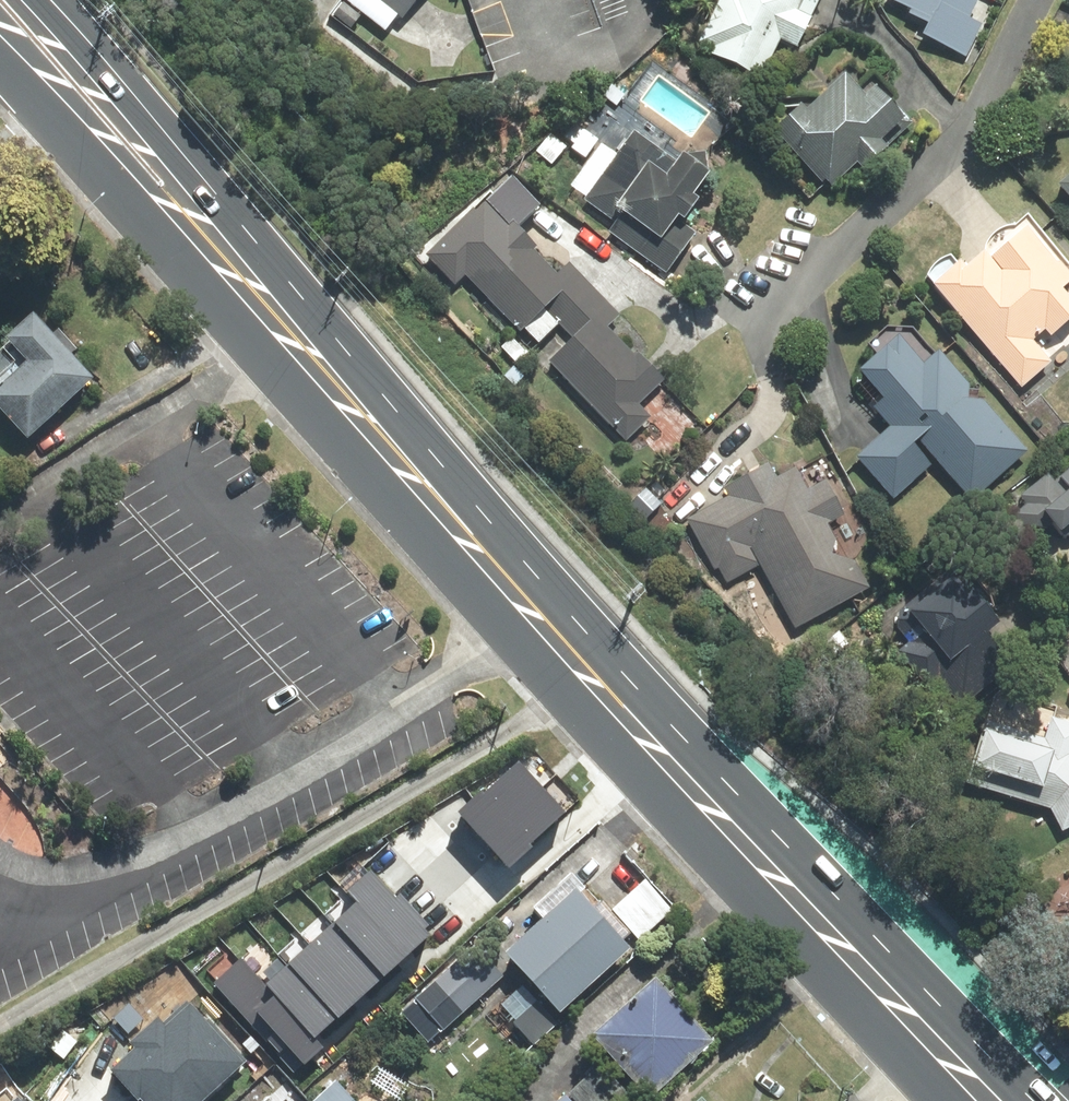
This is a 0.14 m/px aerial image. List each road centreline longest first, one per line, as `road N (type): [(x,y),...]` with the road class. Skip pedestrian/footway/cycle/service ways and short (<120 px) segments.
road 1 (primary): [(231,262),(695,761),(997,1100)]
road 2 (primary): [(37,0),(130,97),(231,262)]
road 3 (primary): [(231,262),(109,177),(0,60)]

